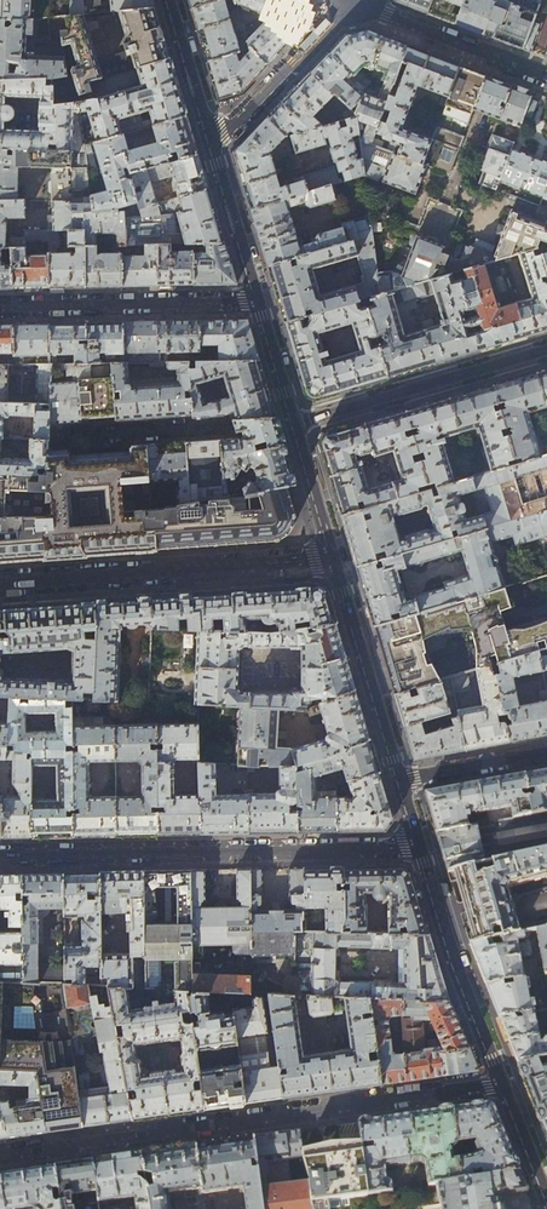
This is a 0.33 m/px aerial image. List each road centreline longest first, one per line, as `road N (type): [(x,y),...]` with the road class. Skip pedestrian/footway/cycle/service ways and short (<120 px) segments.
road 1 (residential): [(0,1154),(503,1082)]
road 2 (residential): [(0,854),(420,842)]
road 3 (residential): [(0,582),(335,558)]
road 4 (tertiary): [(335,558),(260,300)]
road 5 (residential): [(260,300),(0,306)]
road 6 (tertiary): [(503,1082),(420,842)]
road 7 (tertiary): [(402,780),(335,558)]
road 8 (residential): [(546,76),(349,2)]
road 9 (residential): [(211,135),(235,125),(349,2)]
road 10 (tertiary): [(260,300),(211,135)]
road 11 (residential): [(402,780),(546,753)]
road 12 (tertiary): [(211,135),(171,0)]

